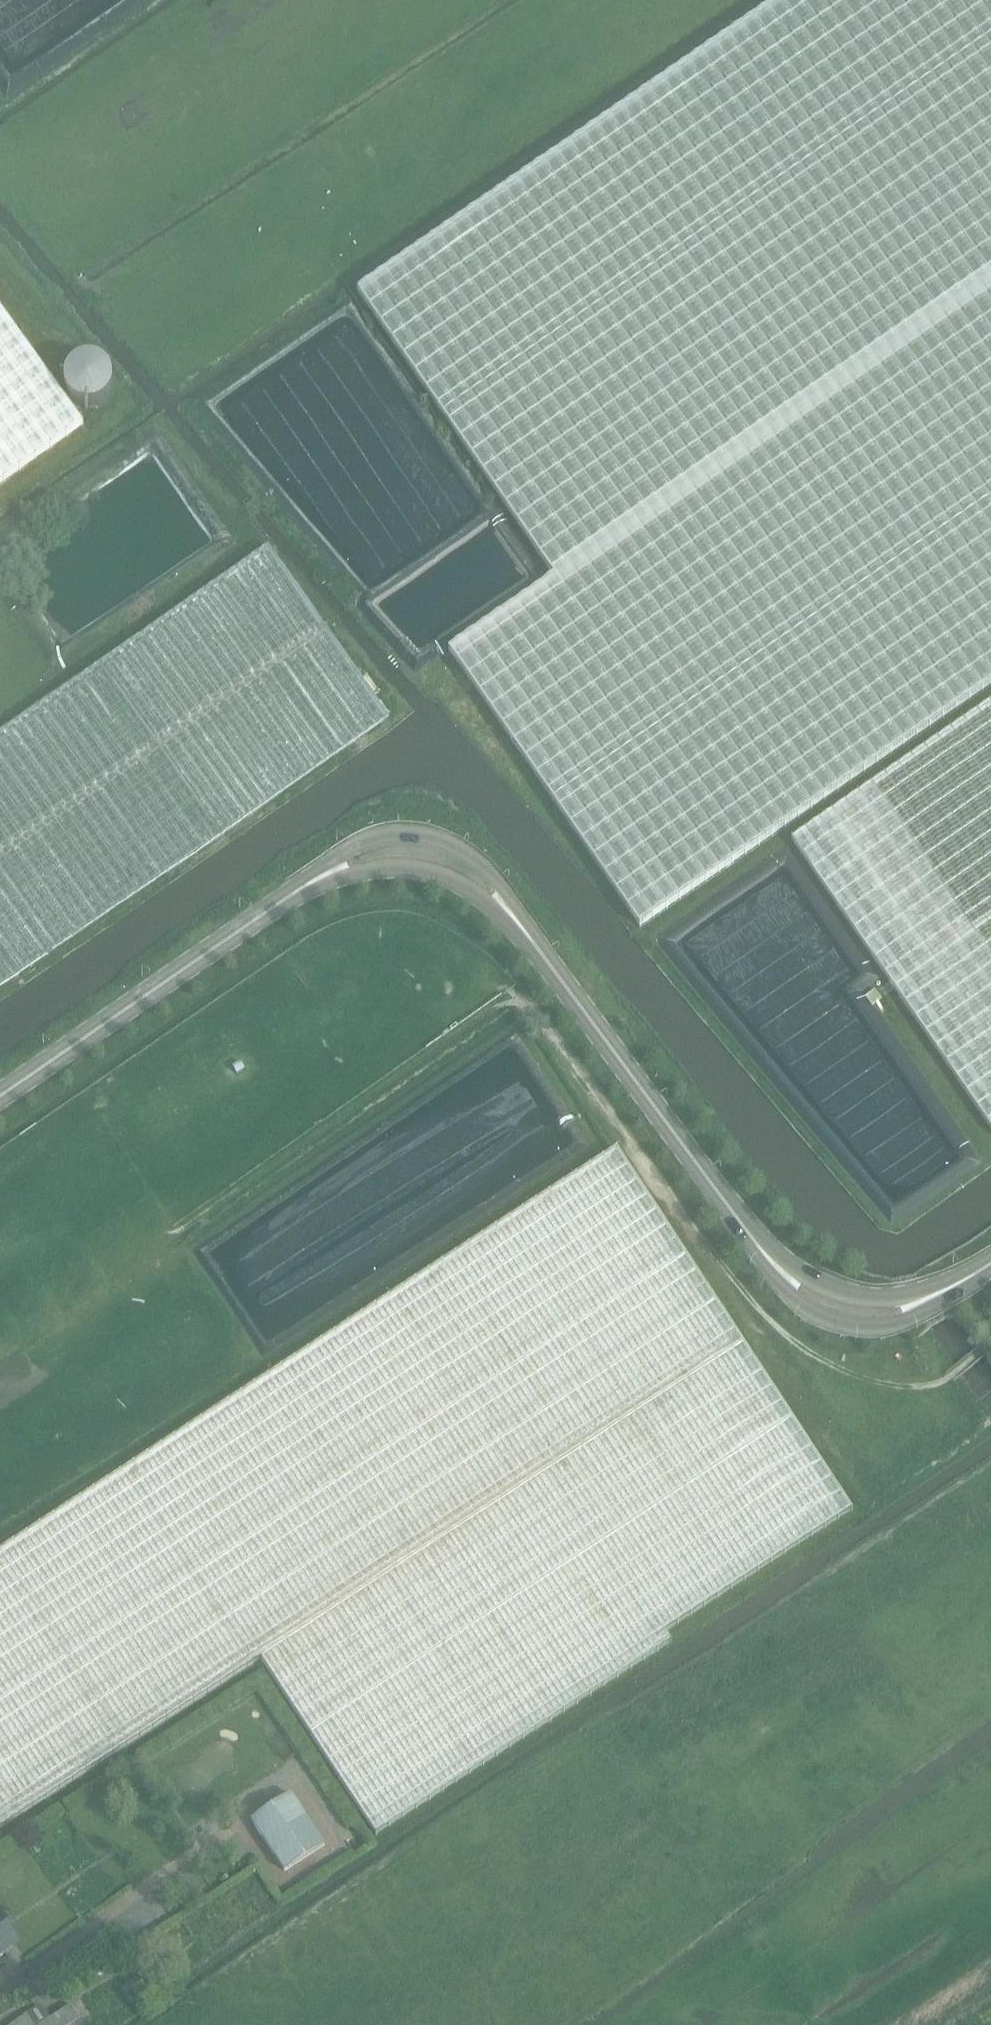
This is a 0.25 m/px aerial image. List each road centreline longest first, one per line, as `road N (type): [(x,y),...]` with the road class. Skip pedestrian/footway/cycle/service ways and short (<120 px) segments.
road 1 (secondary): [(770,1259),(514,918)]
road 2 (secondary): [(0,1094),(290,895)]
road 3 (secondary): [(514,918),(488,871),(425,839),(363,844),(290,895)]
road 4 (secondary): [(290,895),(399,867),(449,880),(514,918)]
road 5 (secondary): [(770,1259),(794,1299),(825,1318),(869,1327),(894,1326),(955,1284)]
road 6 (secondary): [(955,1284),(858,1298),(770,1259)]

